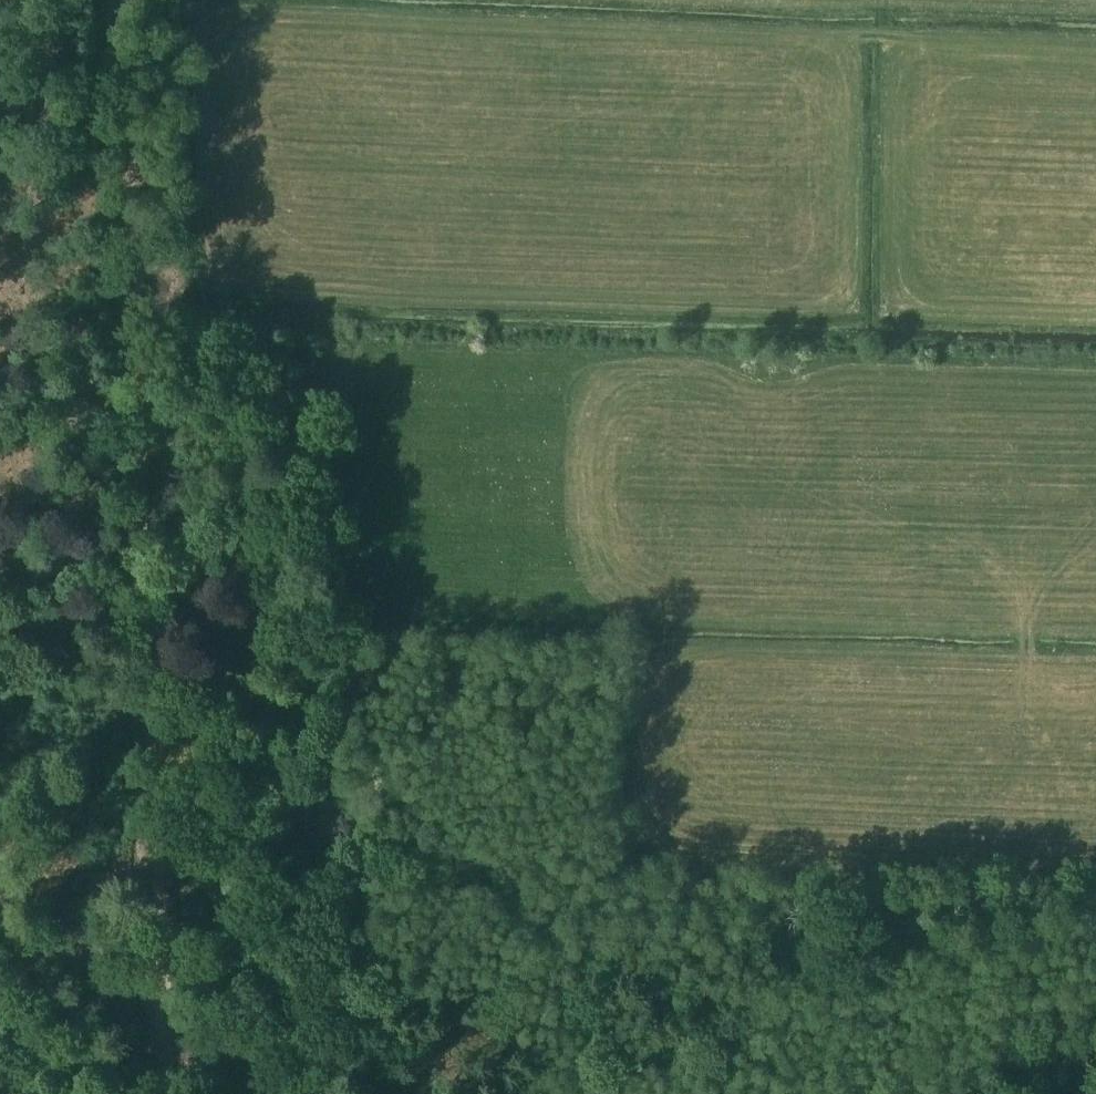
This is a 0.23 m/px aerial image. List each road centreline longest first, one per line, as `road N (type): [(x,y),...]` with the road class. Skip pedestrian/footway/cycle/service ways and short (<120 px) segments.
road 1 (track): [(88,0),(106,90),(128,613),(171,1093)]

